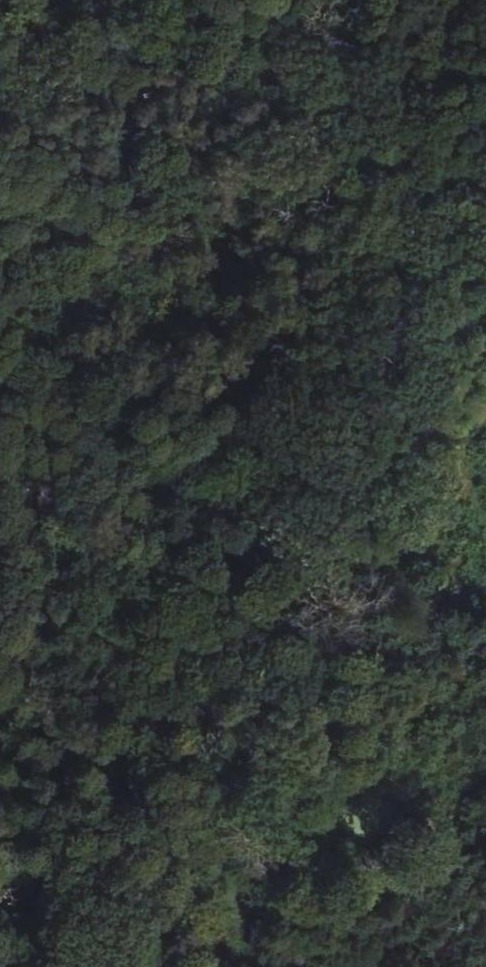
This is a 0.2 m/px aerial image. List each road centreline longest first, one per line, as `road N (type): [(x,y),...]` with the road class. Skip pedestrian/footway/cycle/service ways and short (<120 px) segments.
road 1 (track): [(485,285),(211,916)]
road 2 (track): [(211,916),(323,902),(485,848)]
road 3 (track): [(211,916),(0,954)]

